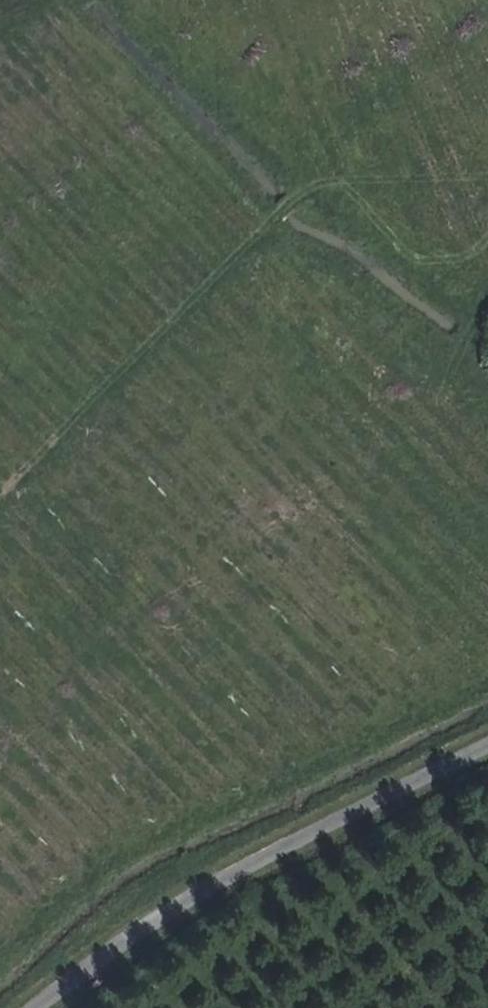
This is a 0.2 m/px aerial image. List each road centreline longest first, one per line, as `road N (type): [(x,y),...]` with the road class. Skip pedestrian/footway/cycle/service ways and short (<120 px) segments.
road 1 (residential): [(40,1007),(210,888),(487,747)]

